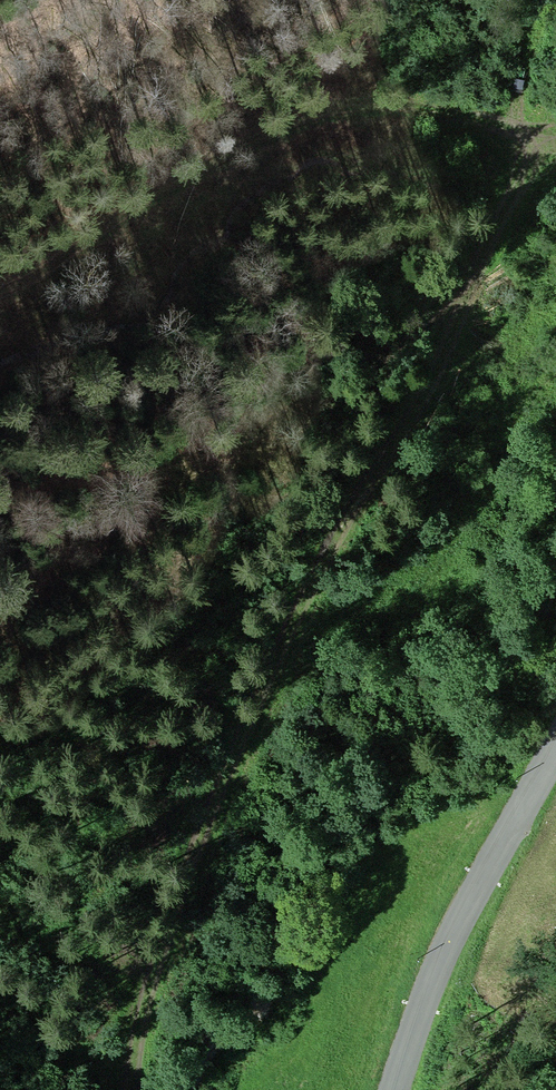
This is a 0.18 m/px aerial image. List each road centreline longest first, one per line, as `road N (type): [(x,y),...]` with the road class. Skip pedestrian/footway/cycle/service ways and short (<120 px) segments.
road 1 (track): [(130,1089),(139,1022),(196,841),(330,545),(477,275),(516,160),(527,67),(555,2)]
road 2 (track): [(0,291),(46,269),(188,169),(300,125),(404,107),(520,131)]
road 3 (secondary): [(555,749),(465,906),(394,1089)]

